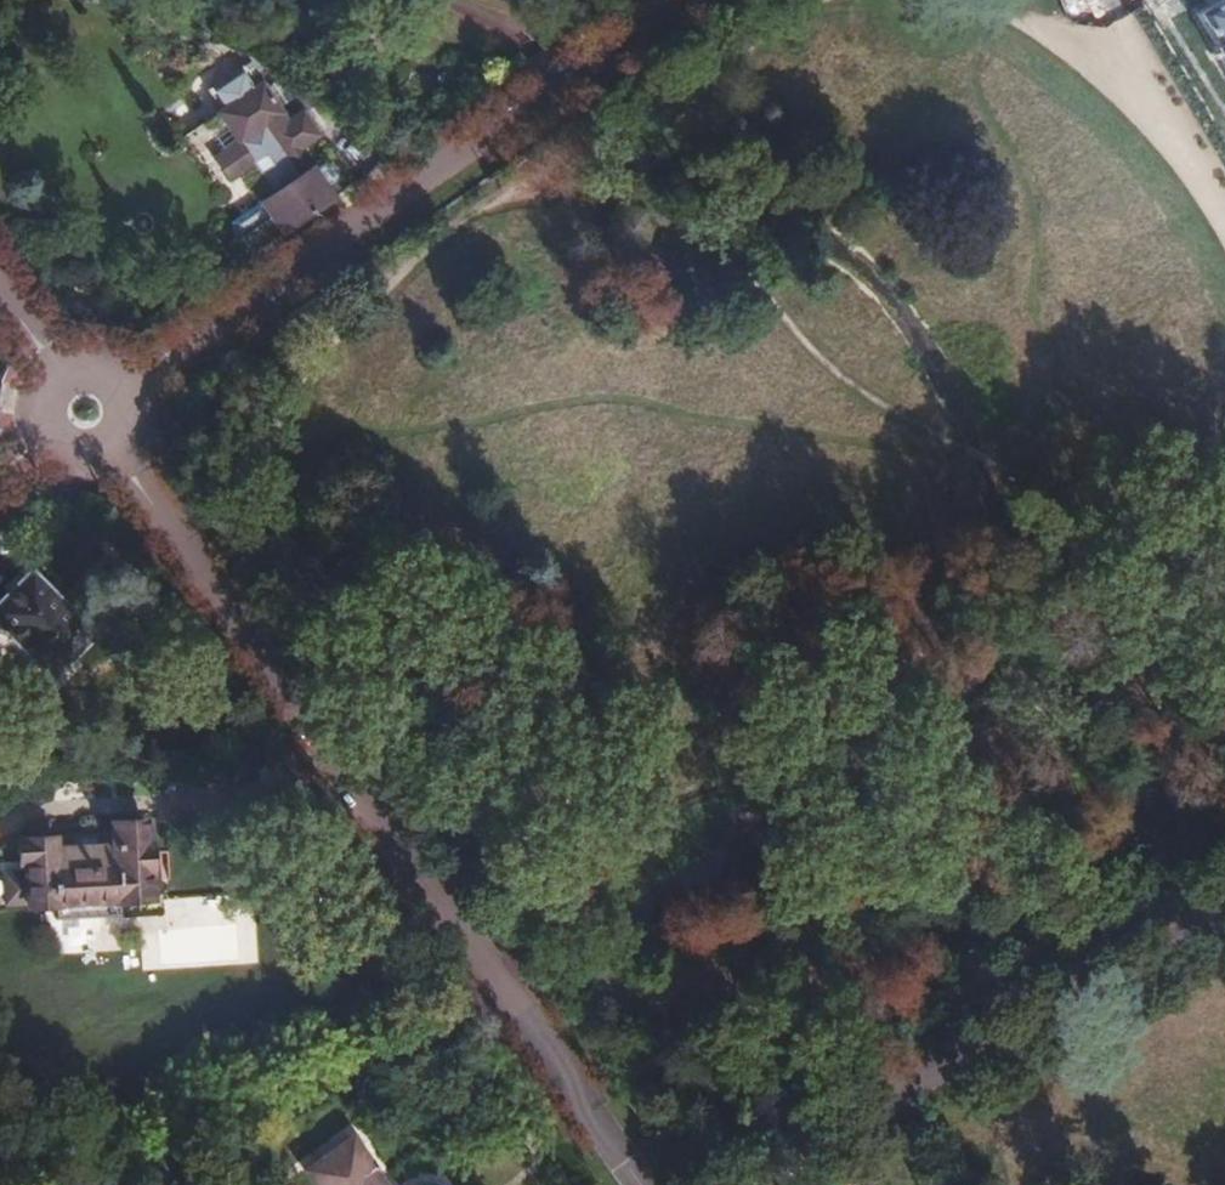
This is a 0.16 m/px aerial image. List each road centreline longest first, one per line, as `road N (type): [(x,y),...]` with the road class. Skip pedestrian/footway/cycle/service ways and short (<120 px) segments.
road 1 (residential): [(85,411),(640,1184)]
road 2 (residential): [(678,0),(85,411)]
road 3 (residential): [(740,1184),(1224,920)]
road 4 (residential): [(0,293),(85,411)]

